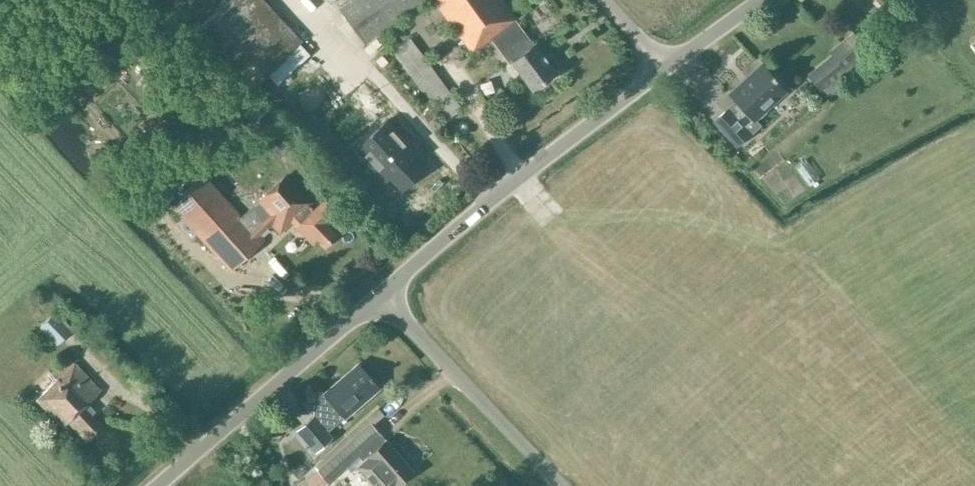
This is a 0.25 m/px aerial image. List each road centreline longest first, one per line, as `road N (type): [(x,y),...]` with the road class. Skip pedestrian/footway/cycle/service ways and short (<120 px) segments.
road 1 (unclassified): [(382,294),(662,69)]
road 2 (unclassified): [(157,485),(382,294)]
road 3 (unclassified): [(553,485),(382,294)]

